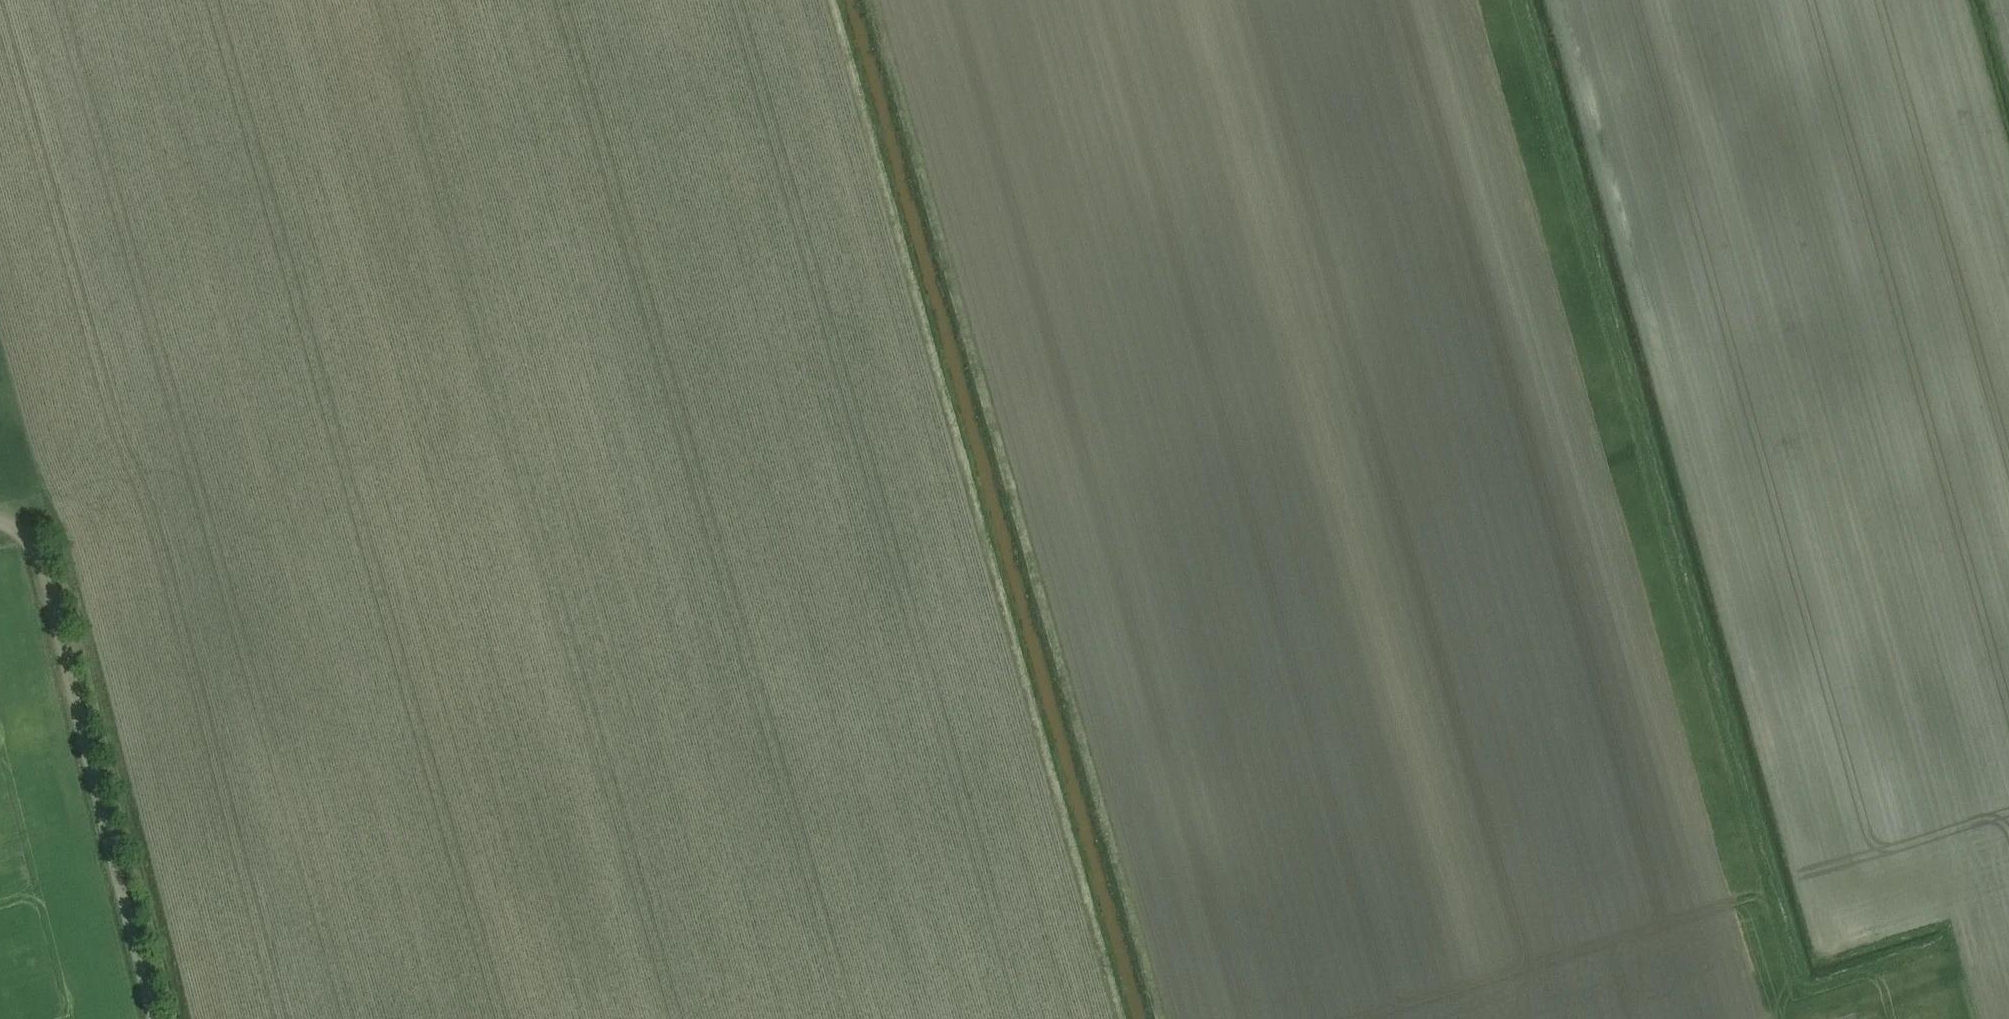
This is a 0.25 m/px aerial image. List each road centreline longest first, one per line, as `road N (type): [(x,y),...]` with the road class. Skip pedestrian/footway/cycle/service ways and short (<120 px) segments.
road 1 (track): [(156,1018),(41,551),(14,522),(0,521)]

